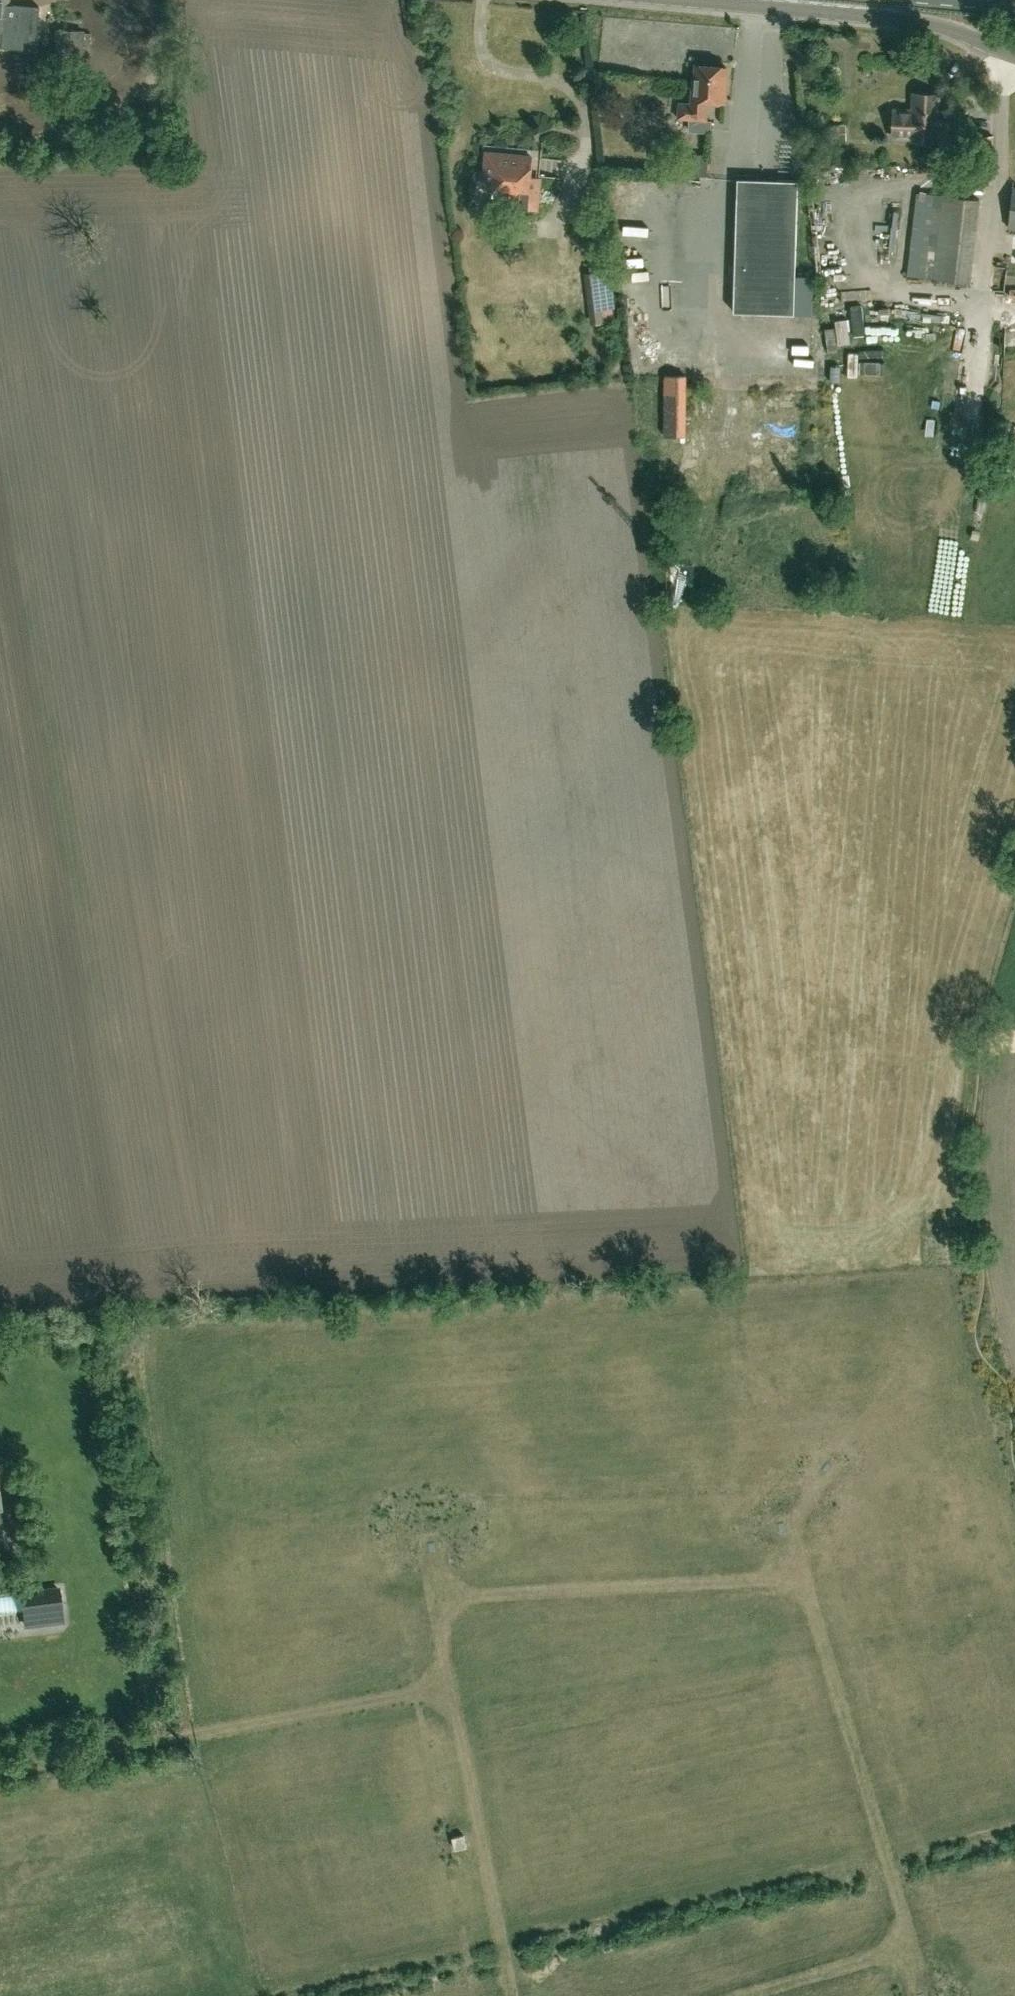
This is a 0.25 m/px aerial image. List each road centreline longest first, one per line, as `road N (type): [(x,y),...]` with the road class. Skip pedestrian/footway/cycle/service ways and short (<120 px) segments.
road 1 (unclassified): [(1014,57),(915,21),(671,0)]

